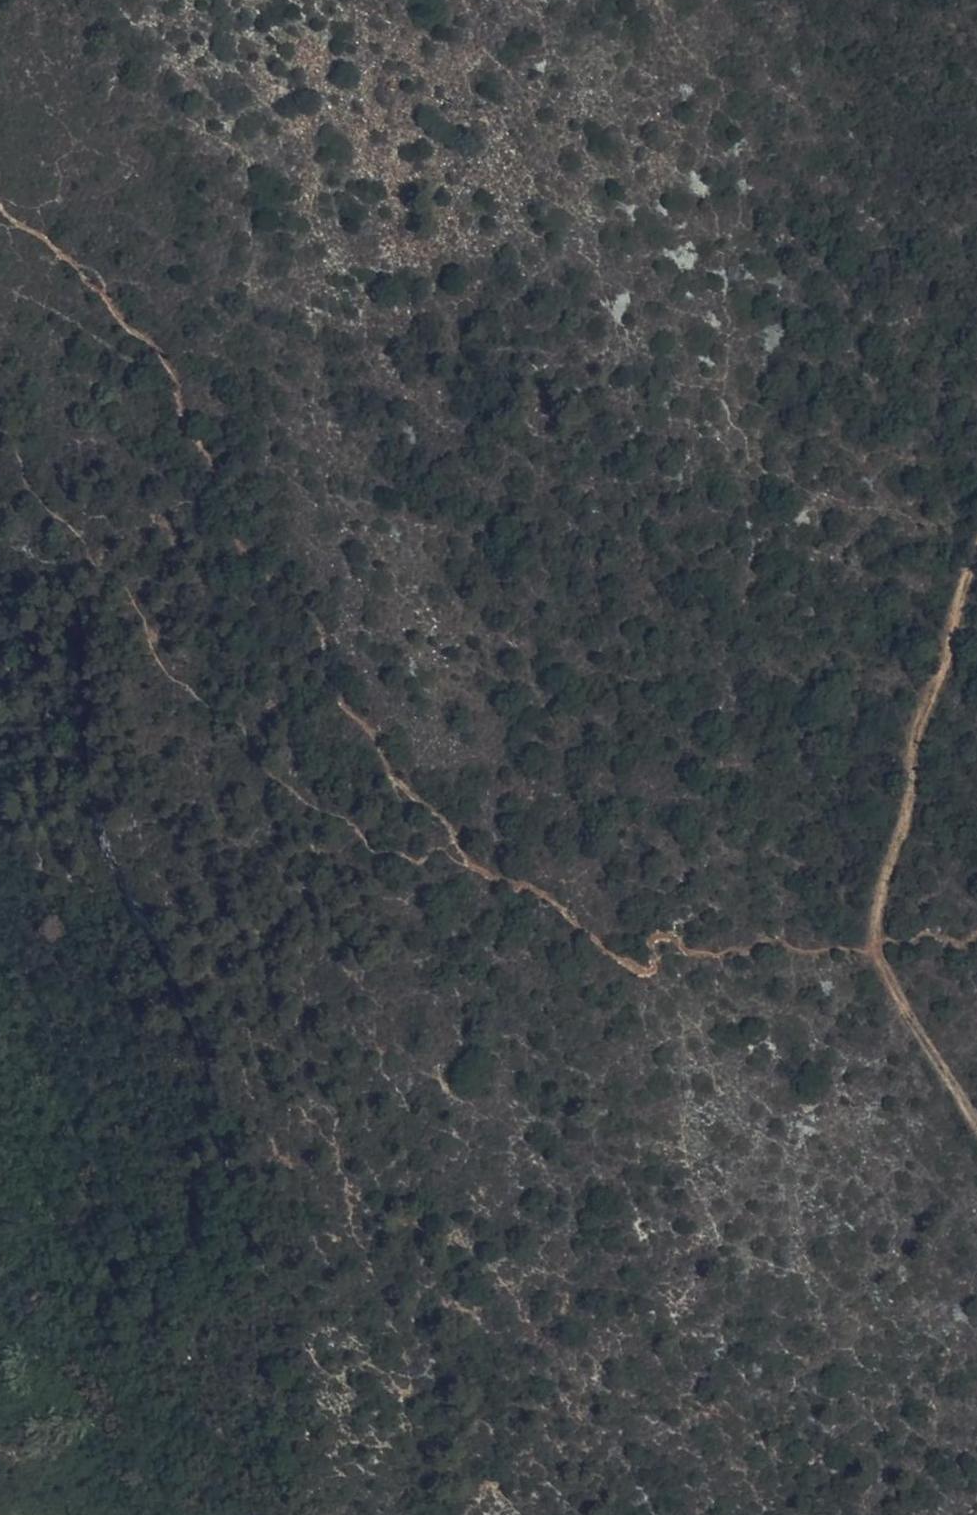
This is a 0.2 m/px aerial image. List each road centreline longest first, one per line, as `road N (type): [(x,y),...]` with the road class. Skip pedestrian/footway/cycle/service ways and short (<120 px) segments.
road 1 (track): [(976,576),(954,659),(915,741),(910,808),(876,956),(976,1118)]

